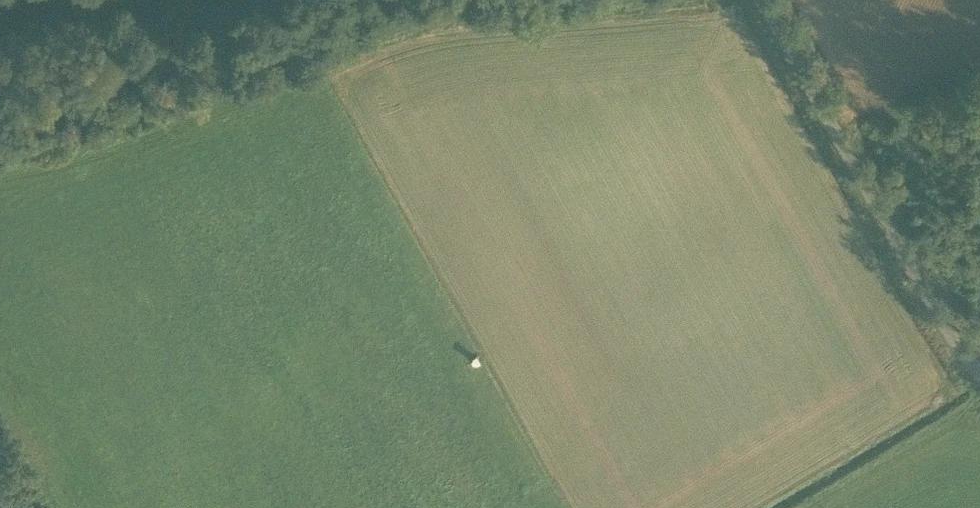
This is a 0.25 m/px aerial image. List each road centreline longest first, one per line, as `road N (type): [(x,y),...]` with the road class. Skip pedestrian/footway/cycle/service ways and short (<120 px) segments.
road 1 (unclassified): [(979,372),(953,341),(762,0)]

